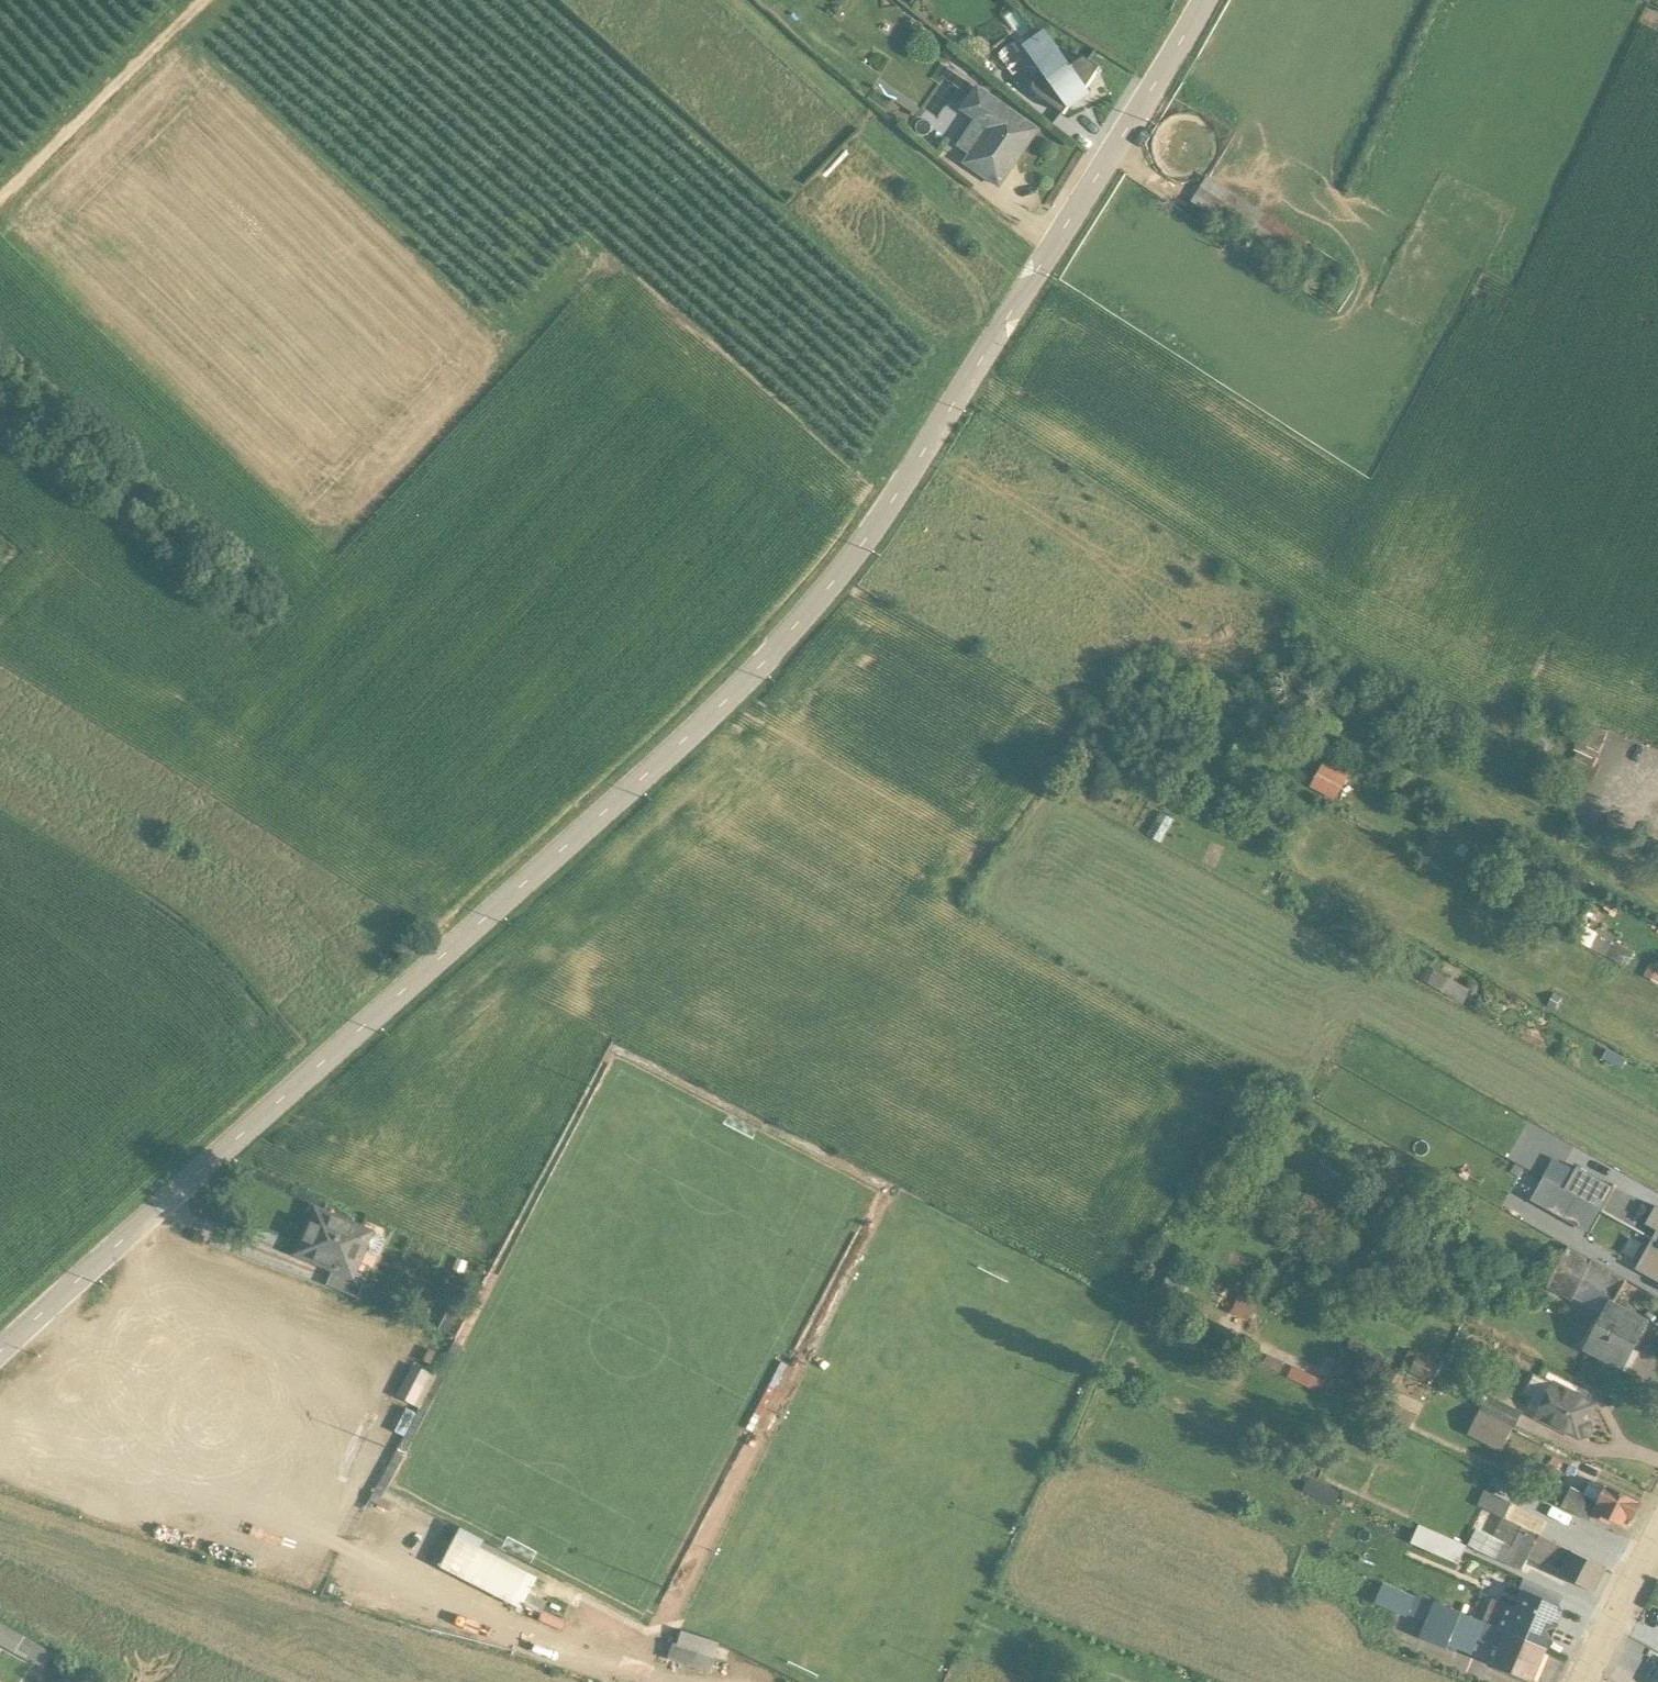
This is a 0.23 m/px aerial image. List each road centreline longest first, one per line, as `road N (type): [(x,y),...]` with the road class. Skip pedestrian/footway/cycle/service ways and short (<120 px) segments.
road 1 (residential): [(0,1352),(632,784),(810,611),(908,478),(1207,0)]
road 2 (track): [(0,198),(207,0)]
road 3 (tertiary): [(1583,1681),(1657,1532)]

